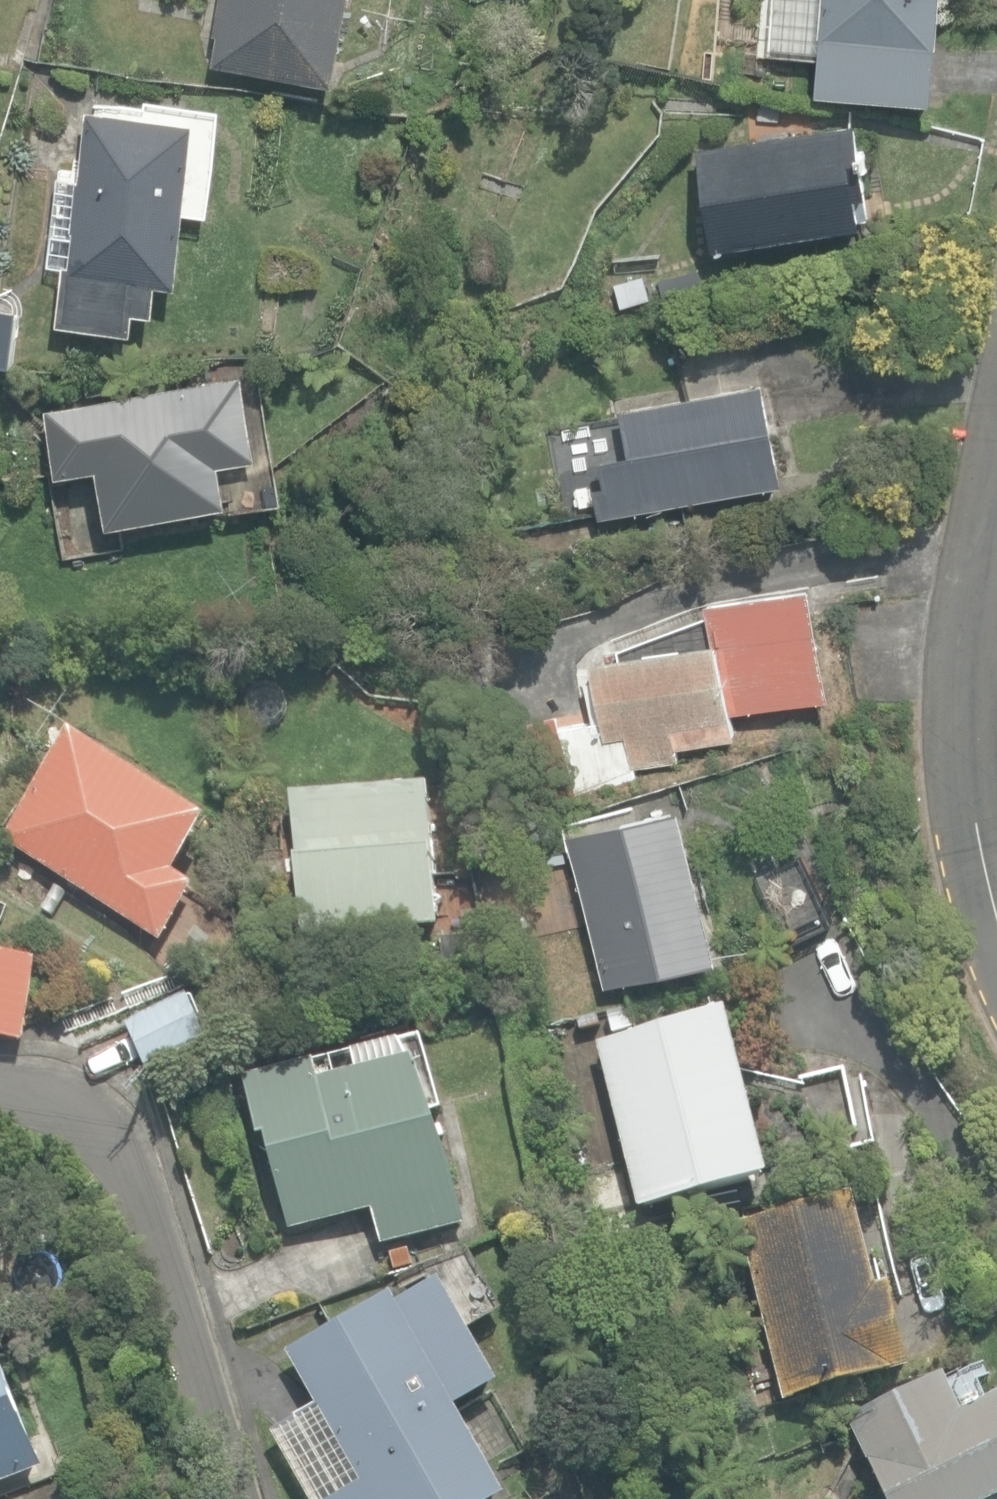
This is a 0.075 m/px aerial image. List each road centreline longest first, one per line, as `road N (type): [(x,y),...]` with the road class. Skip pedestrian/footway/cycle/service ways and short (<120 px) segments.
road 1 (residential): [(996,973),(955,834),(946,685),(996,438)]
road 2 (residential): [(257,1498),(154,1214),(122,1151),(85,1119),(41,1097),(0,1092)]
road 3 (residential): [(996,1204),(871,1021)]

